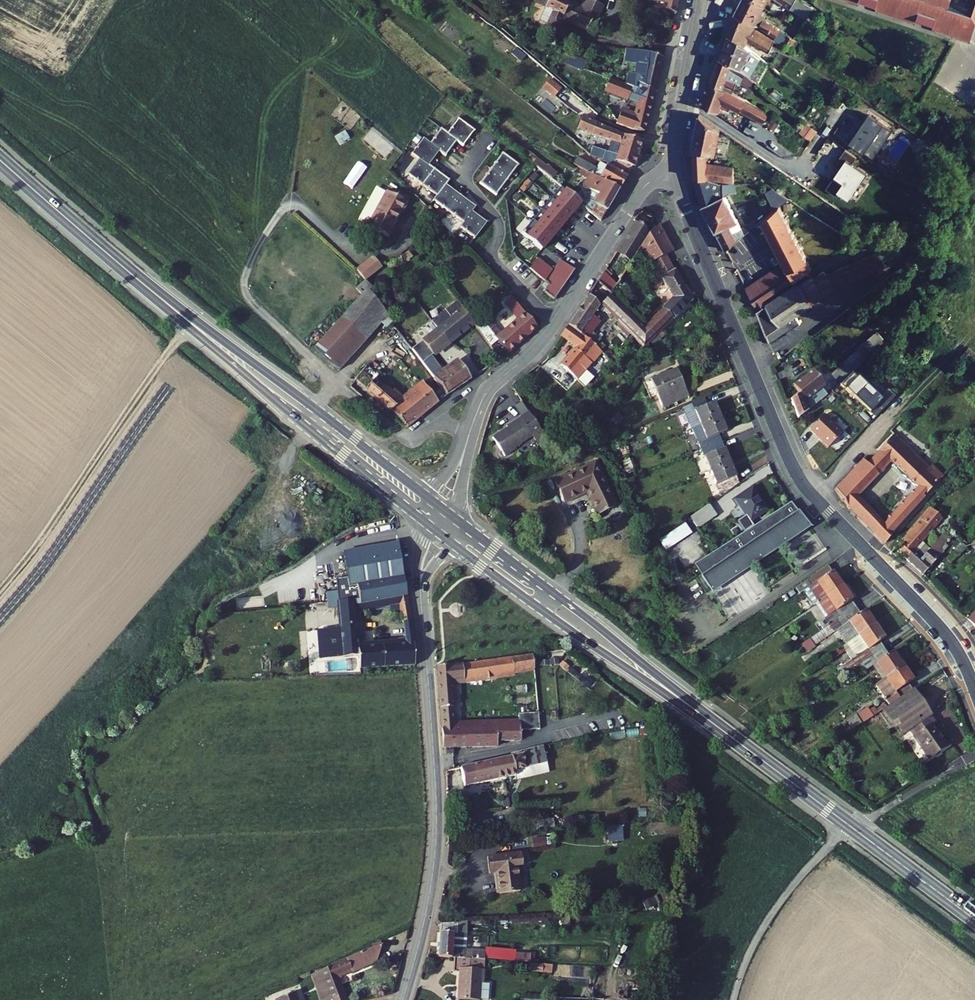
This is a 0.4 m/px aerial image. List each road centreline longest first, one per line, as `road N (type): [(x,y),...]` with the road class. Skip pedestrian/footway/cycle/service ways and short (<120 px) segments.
road 1 (residential): [(672,174),(799,479),(946,632),(974,690)]
road 2 (residential): [(420,593),(437,835),(403,999)]
road 3 (unclassified): [(470,434),(444,425),(401,434),(249,298),(251,261),(285,205)]
road 4 (primary): [(429,497),(149,288)]
road 5 (primary): [(149,288),(414,514)]
road 6 (track): [(188,326),(0,588)]
road 7 (primary): [(455,546),(711,722)]
road 8 (primary): [(711,722),(470,529)]
road 9 (residential): [(554,324),(495,259),(498,218),(466,178),(489,140)]
road 10 (unclassified): [(849,825),(777,904),(733,999)]
road 11 (primary): [(0,160),(149,288)]
road 12 (tertiary): [(672,174),(641,191),(554,324)]
road 13 (tertiary): [(702,0),(672,174)]
road 14 (primary): [(711,722),(849,825)]
road 15 (primary): [(857,832),(974,920)]
road 16 (tertiary): [(554,324),(484,395),(470,434)]
road 17 (unclassified): [(974,755),(857,832)]

